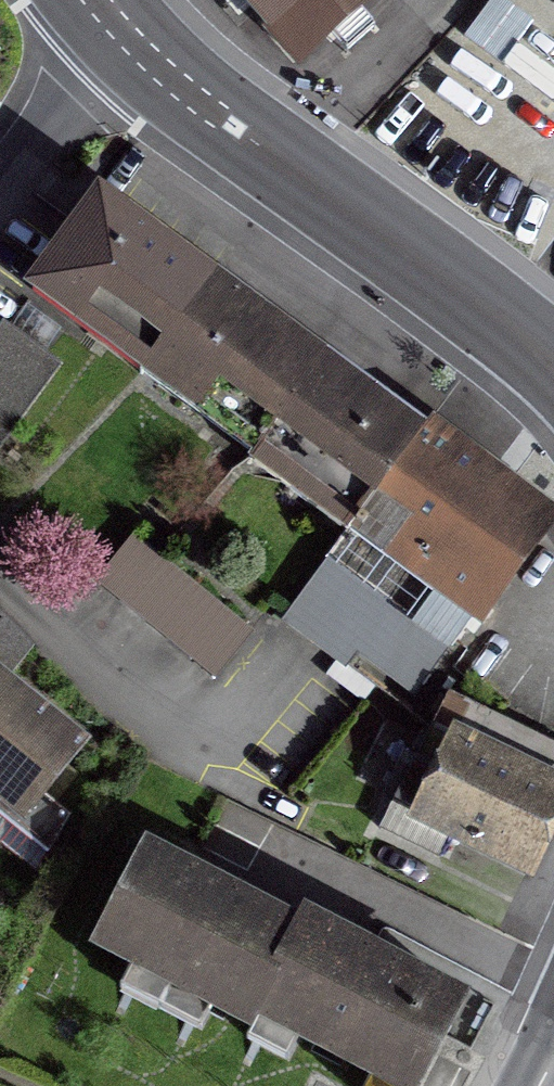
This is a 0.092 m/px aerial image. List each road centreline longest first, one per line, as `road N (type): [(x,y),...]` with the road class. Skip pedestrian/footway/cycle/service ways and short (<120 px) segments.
road 1 (secondary): [(120,28),(180,86),(374,236),(553,359)]
road 2 (residential): [(120,28),(0,185)]

